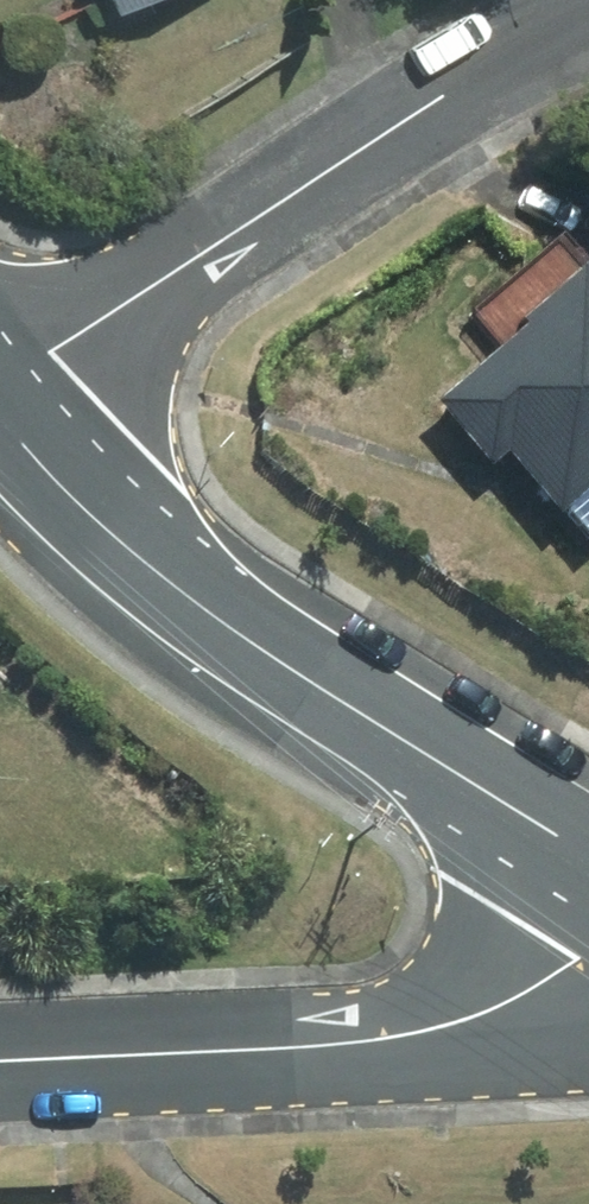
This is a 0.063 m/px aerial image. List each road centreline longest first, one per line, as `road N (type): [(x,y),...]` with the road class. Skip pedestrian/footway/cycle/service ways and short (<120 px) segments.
road 1 (secondary): [(0,414),(73,499),(180,590),(588,857)]
road 2 (residential): [(588,25),(438,102),(0,398)]
road 3 (residential): [(0,1063),(403,1036),(474,1017),(588,953)]

